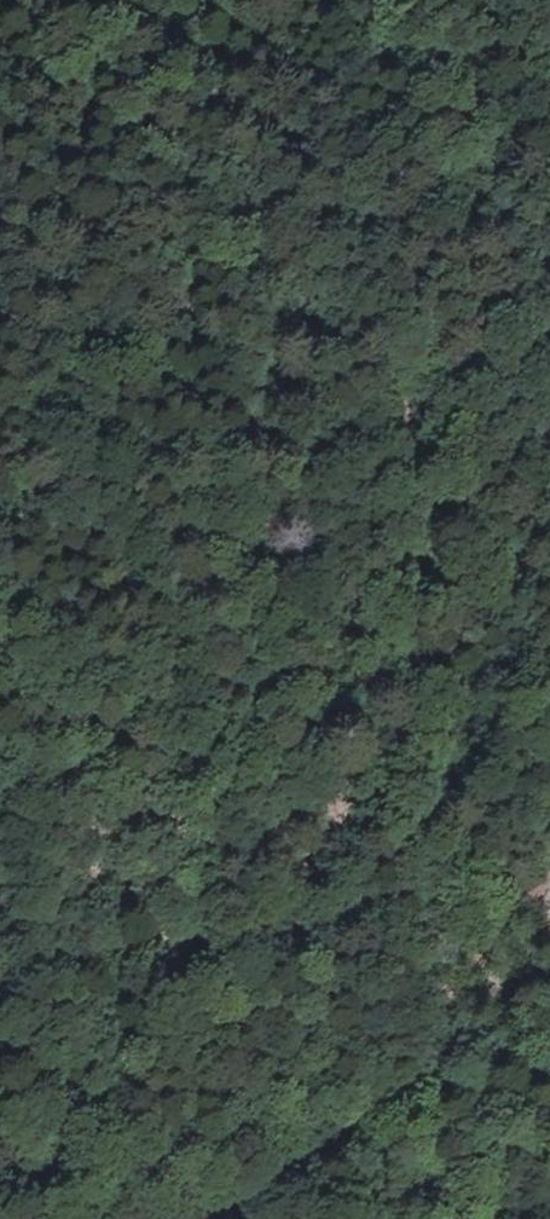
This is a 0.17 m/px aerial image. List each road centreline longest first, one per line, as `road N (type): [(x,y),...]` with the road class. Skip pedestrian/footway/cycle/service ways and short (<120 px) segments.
road 1 (track): [(223,1218),(549,981)]

